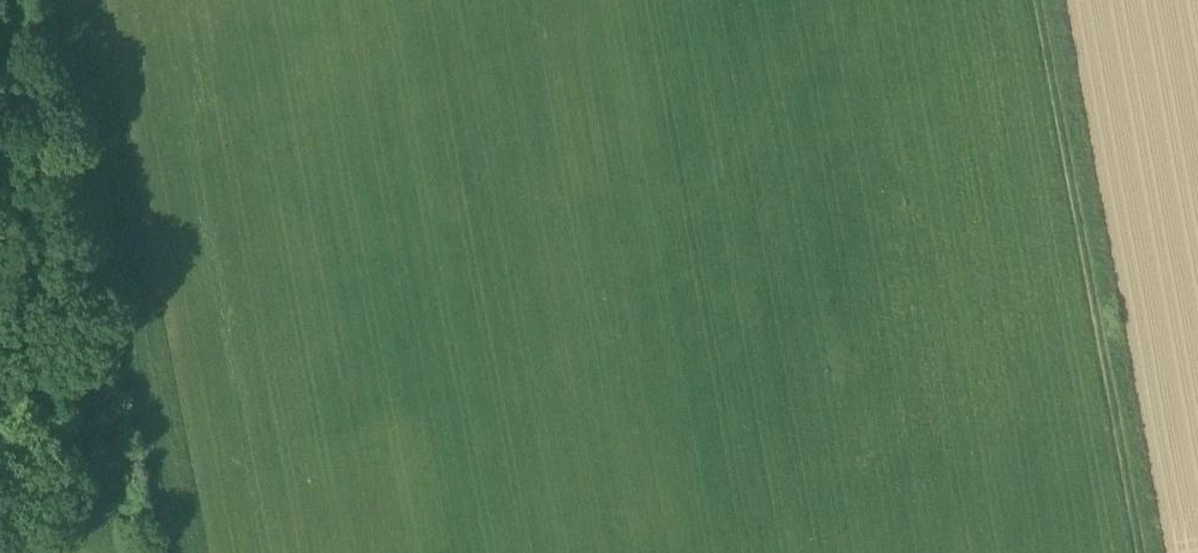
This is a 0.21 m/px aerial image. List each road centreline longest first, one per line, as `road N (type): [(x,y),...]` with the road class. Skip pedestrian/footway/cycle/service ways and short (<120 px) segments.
road 1 (track): [(57,0),(167,552)]
road 2 (track): [(1038,0),(1134,552)]

